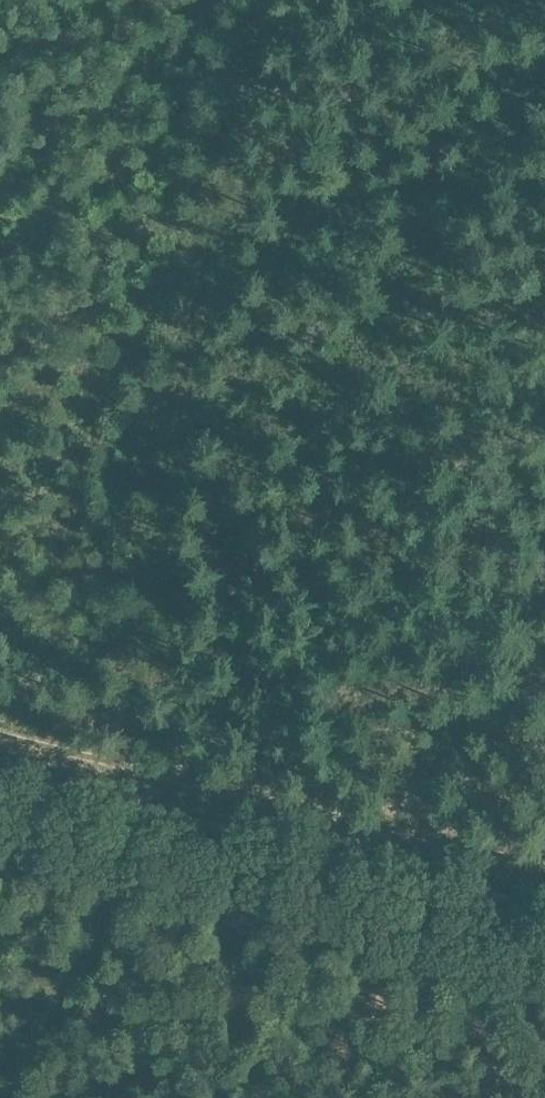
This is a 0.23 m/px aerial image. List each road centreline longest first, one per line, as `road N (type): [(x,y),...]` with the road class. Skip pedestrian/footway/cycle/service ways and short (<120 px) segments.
road 1 (track): [(544,867),(0,729)]
road 2 (track): [(125,759),(108,848),(0,1077)]

